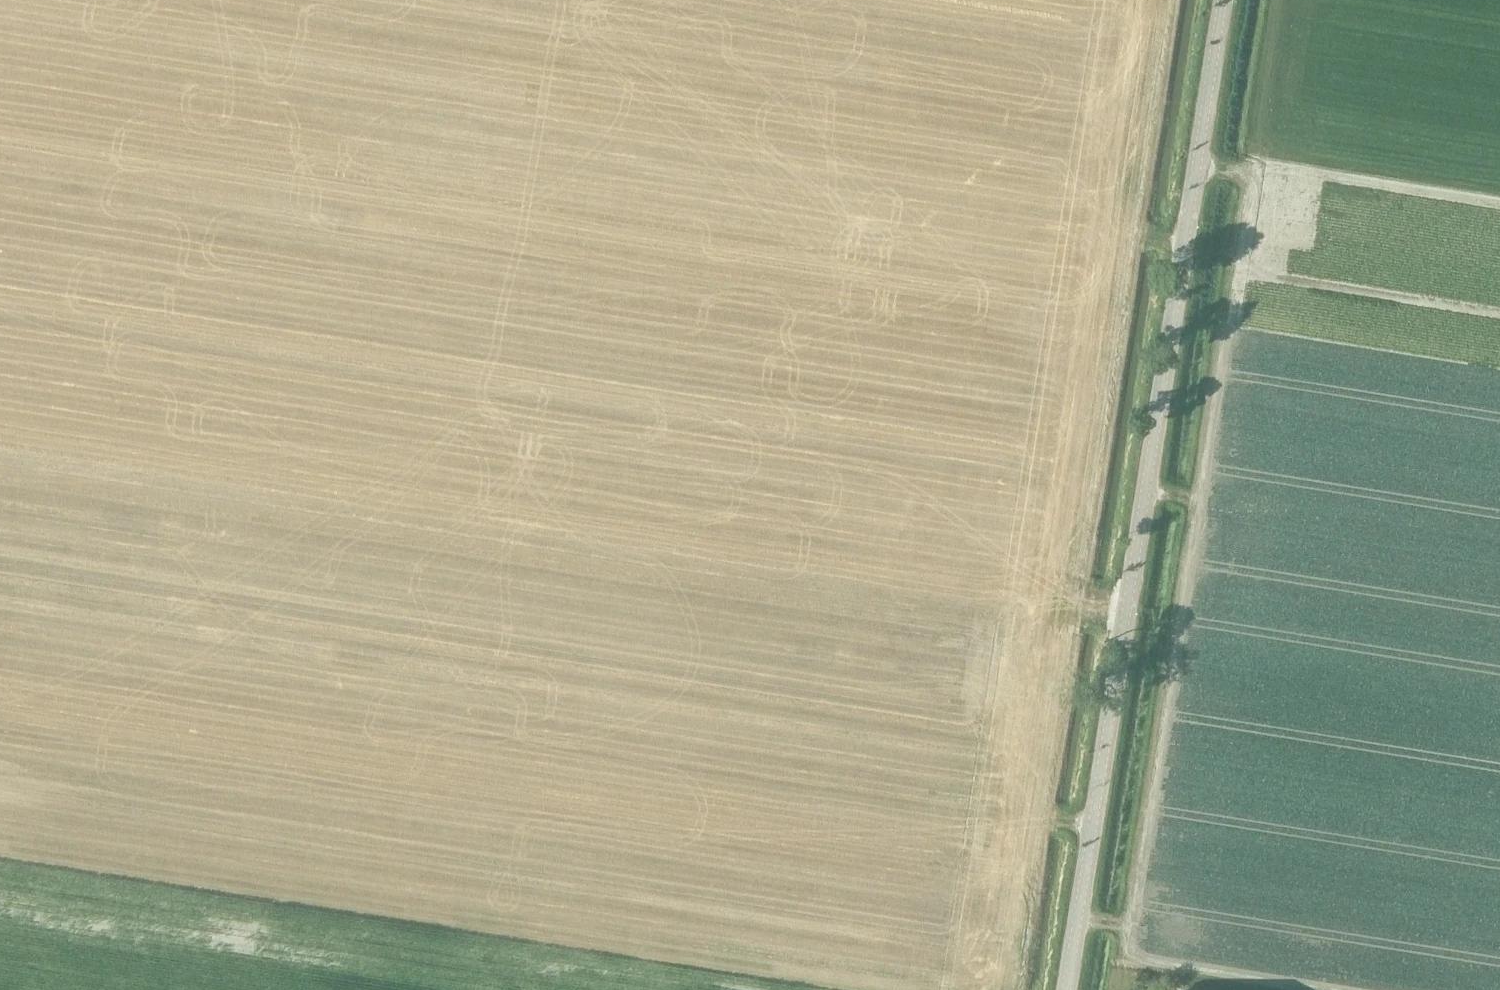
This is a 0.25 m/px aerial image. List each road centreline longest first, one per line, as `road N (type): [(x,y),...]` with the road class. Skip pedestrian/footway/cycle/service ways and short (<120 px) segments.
road 1 (unclassified): [(1067,989),(1221,0)]

